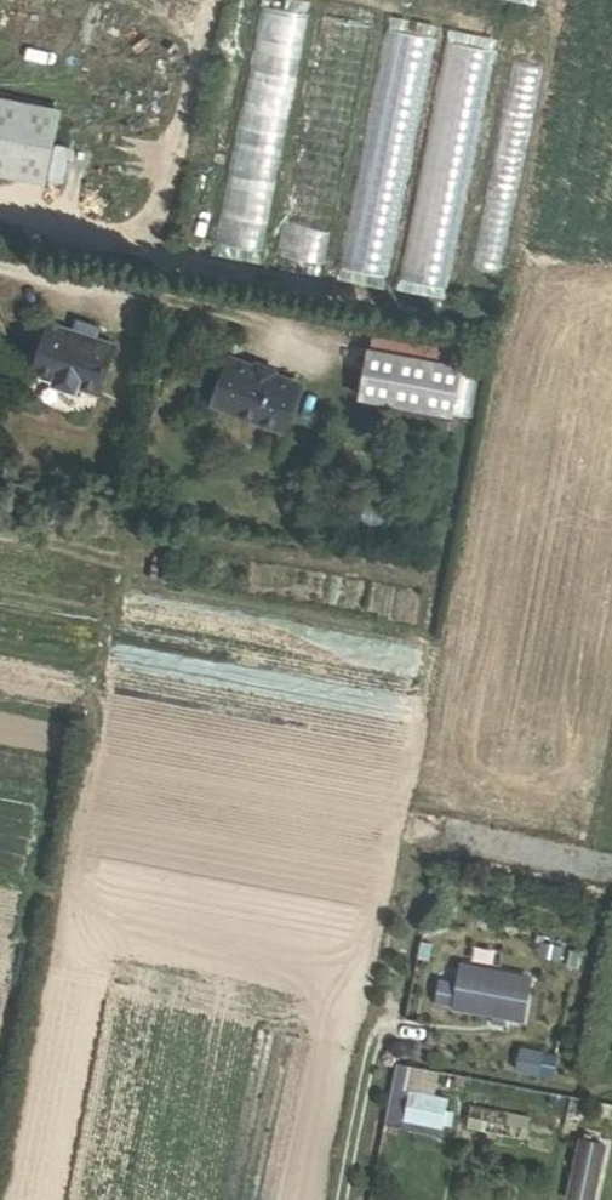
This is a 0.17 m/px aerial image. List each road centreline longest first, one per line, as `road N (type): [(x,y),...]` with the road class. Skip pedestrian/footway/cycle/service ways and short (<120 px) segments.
road 1 (track): [(0,229),(115,248),(155,218),(205,0)]

